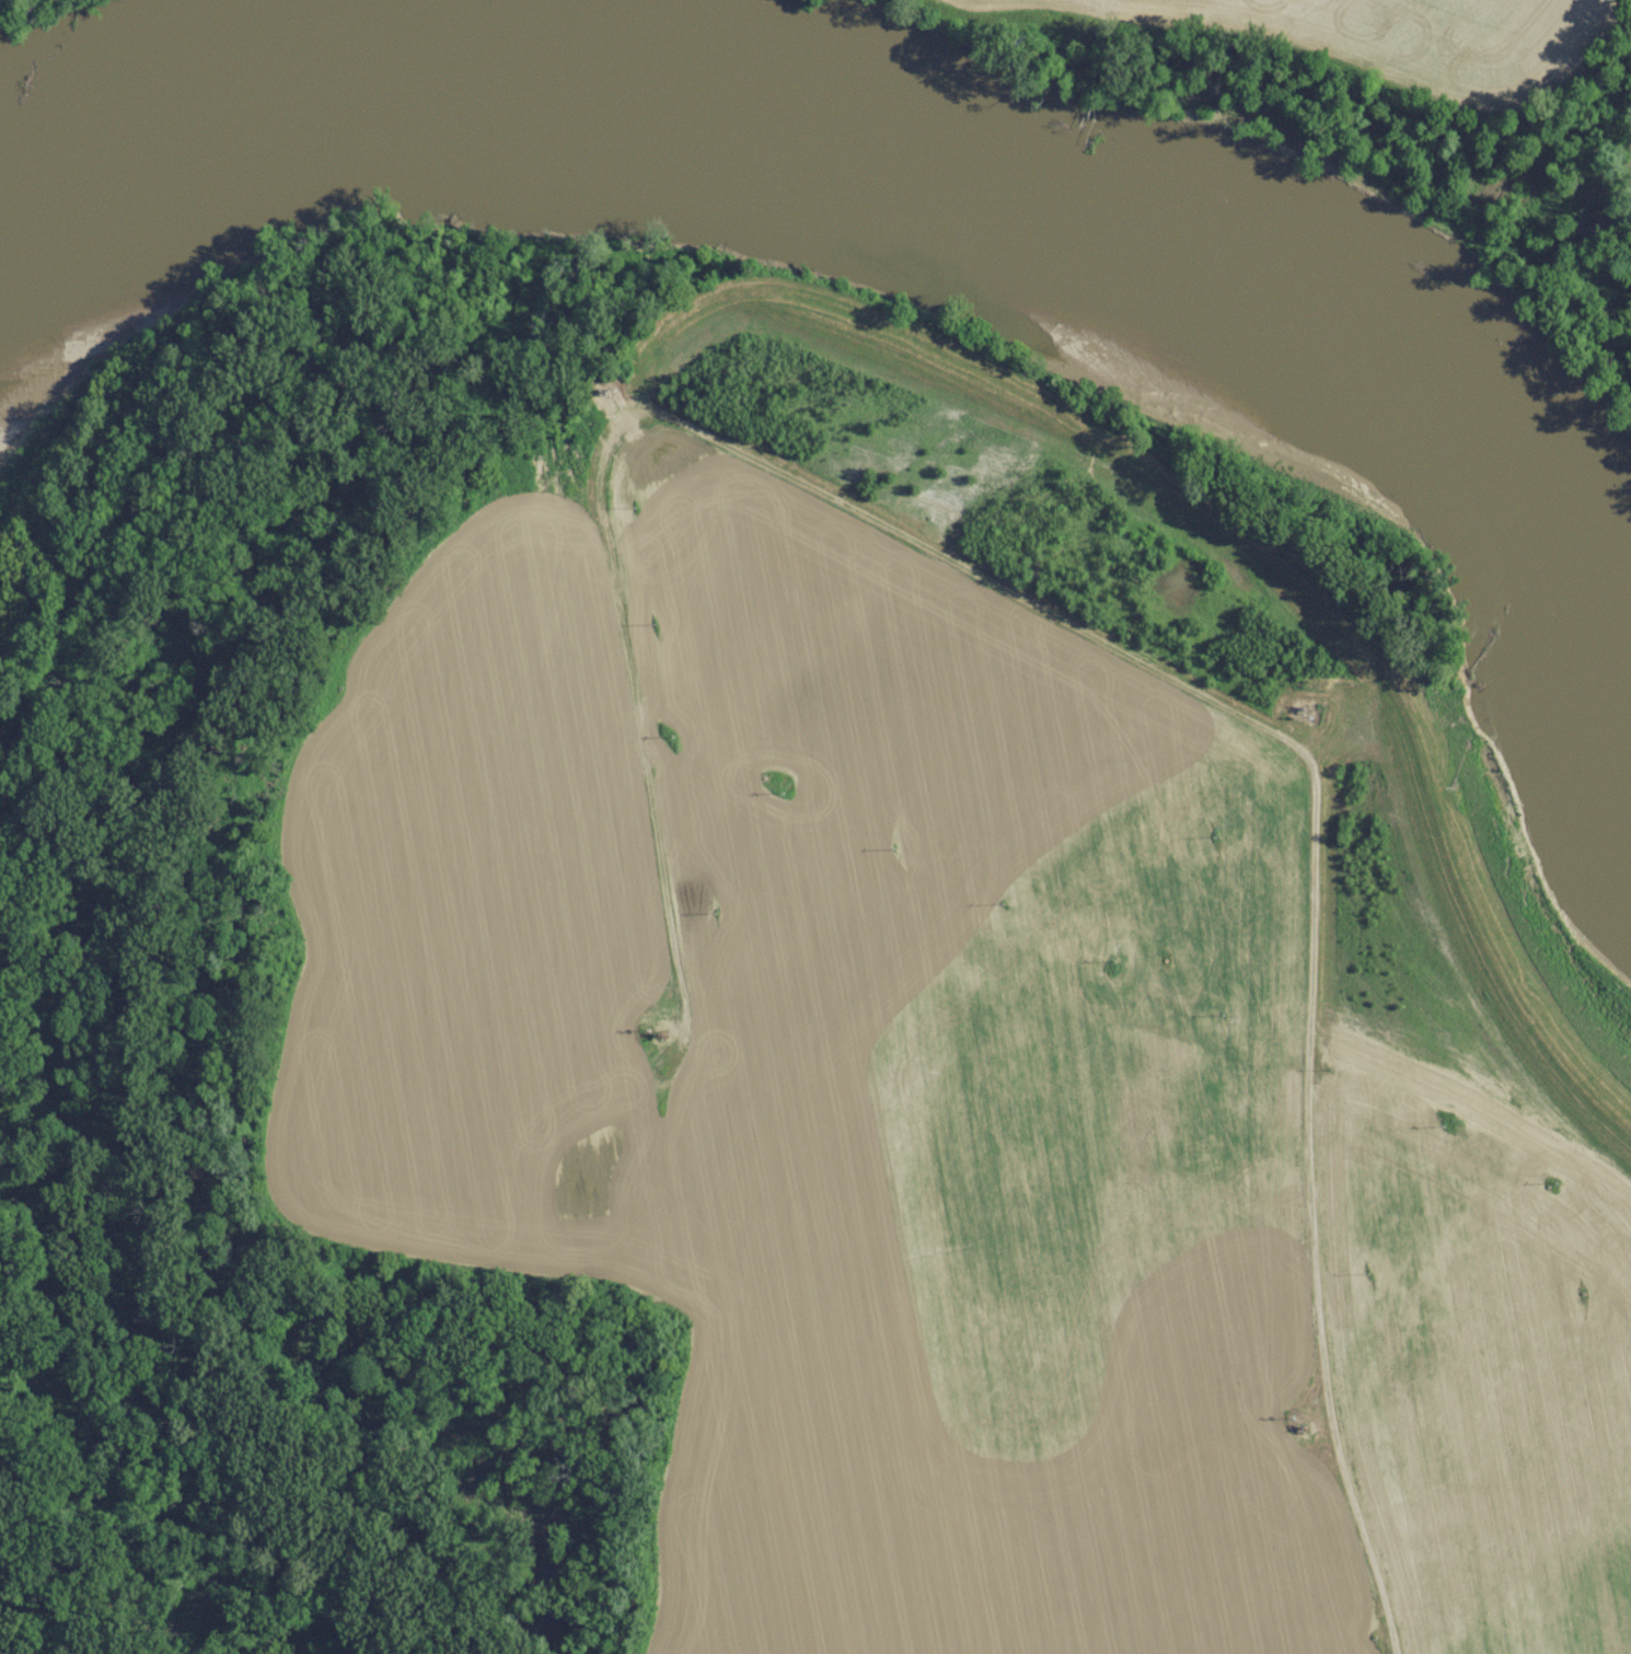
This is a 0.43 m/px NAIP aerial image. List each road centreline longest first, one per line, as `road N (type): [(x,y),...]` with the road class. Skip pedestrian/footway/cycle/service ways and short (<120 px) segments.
road 1 (track): [(1394,1653),(1342,1479),(1320,1354),(1305,1133),(1307,765),(1271,737),(902,540),(643,415),(613,420),(603,432),(597,479),(684,1015),(672,1055)]

